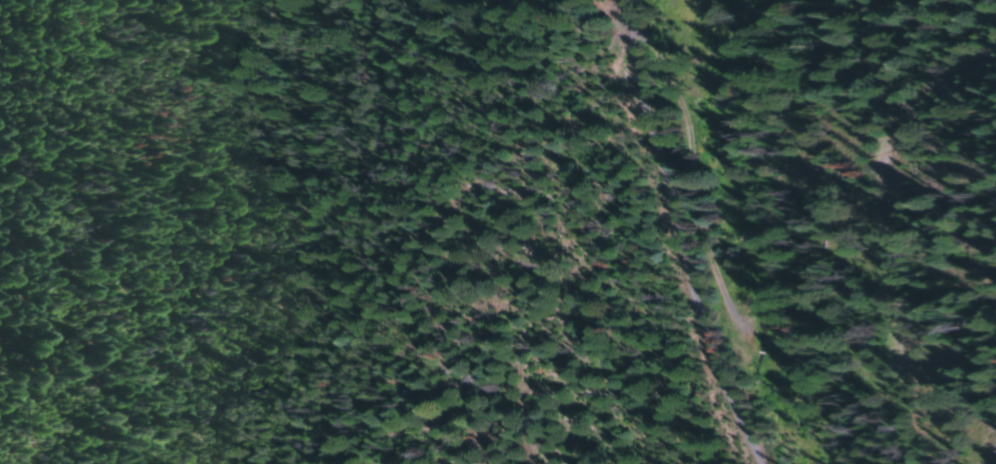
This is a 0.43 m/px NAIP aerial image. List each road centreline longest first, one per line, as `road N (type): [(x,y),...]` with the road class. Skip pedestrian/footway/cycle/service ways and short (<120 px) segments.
road 1 (track): [(806,365),(842,246),(937,126),(995,80)]

